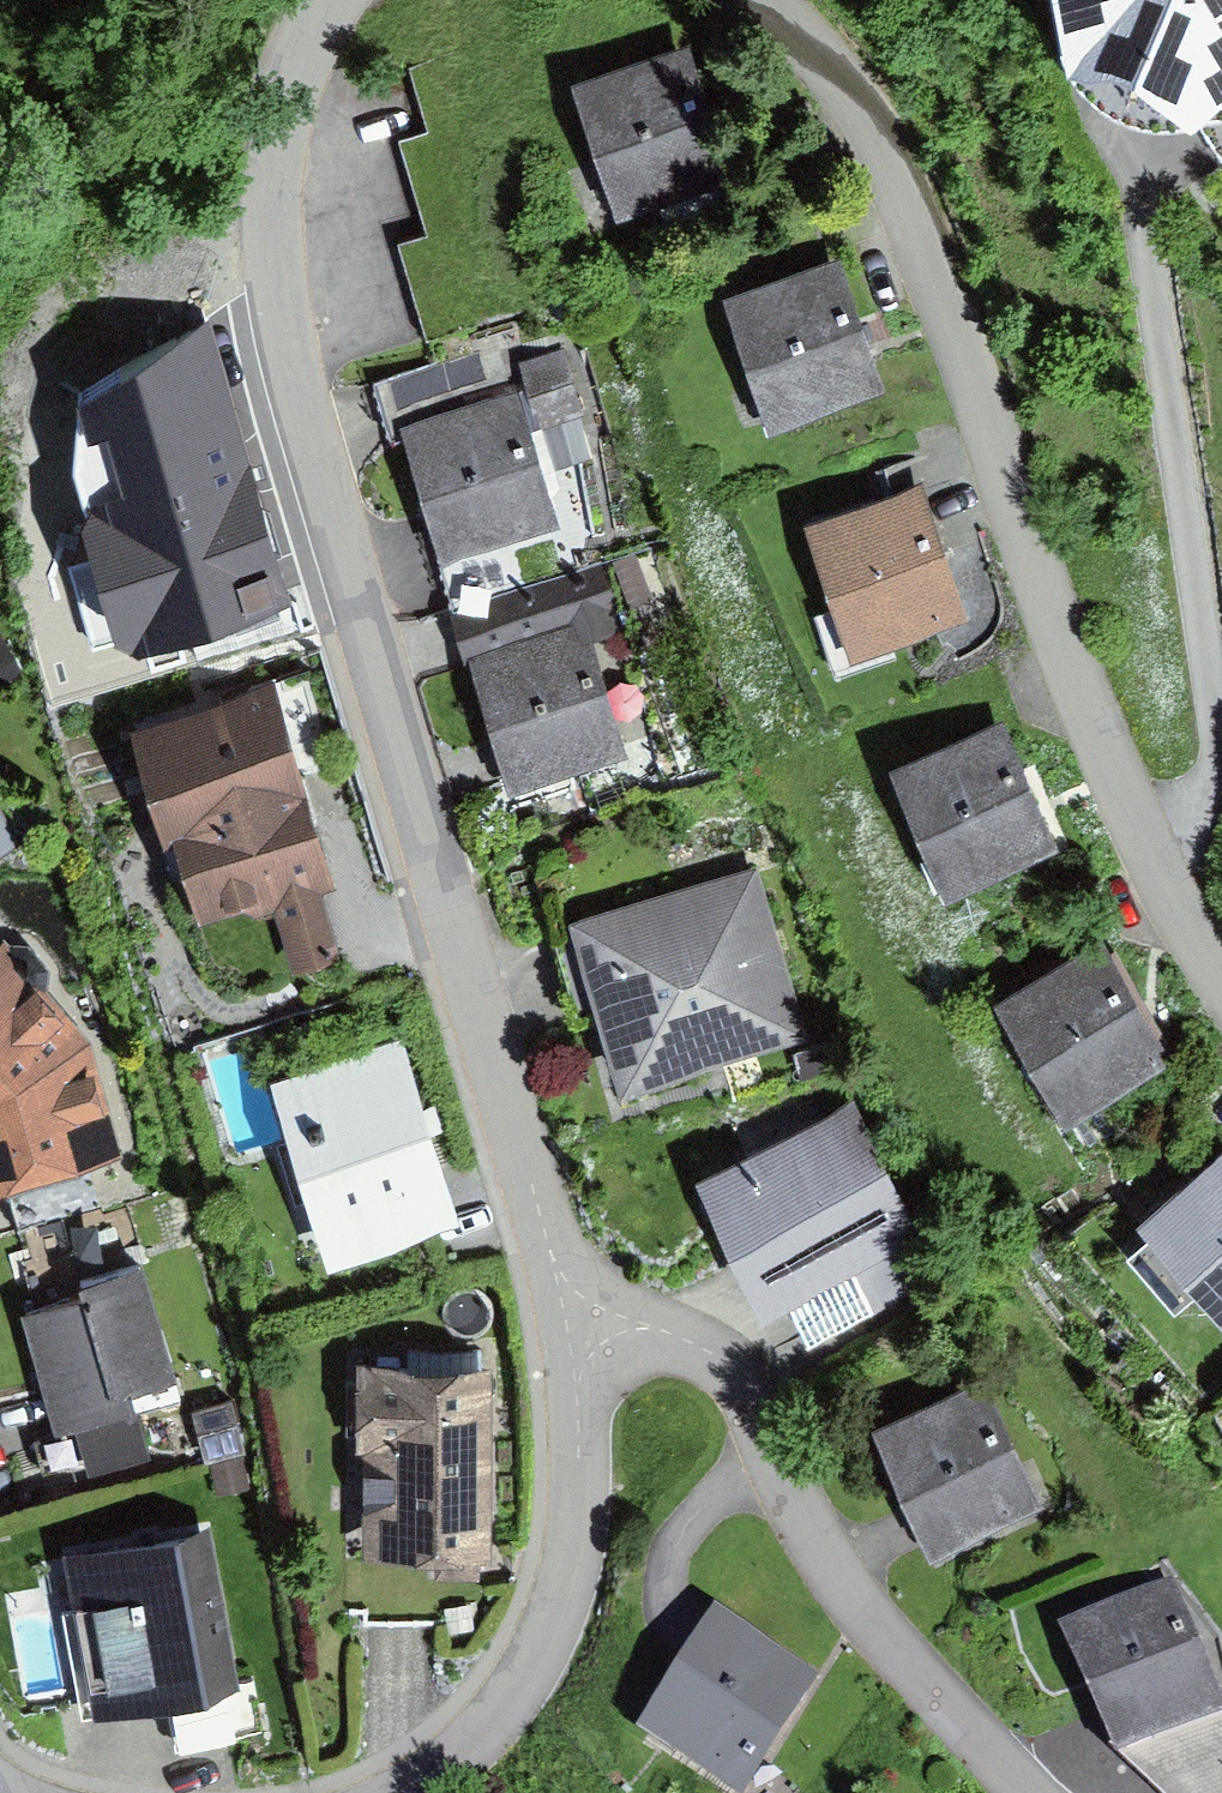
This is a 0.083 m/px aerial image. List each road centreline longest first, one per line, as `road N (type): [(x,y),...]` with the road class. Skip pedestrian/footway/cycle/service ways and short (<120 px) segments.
road 1 (residential): [(564,1301),(295,420),(252,206),(287,33),(307,0)]
road 2 (residential): [(796,0),(846,82),(947,299),(1066,696),(1186,948),(1221,992)]
road 3 (residential): [(564,1301),(637,1316),(695,1345),(728,1378),(793,1501),(880,1634),(1025,1792)]
road 4 (residential): [(406,1792),(479,1737),(532,1662),(561,1591),(583,1457),(564,1301)]

